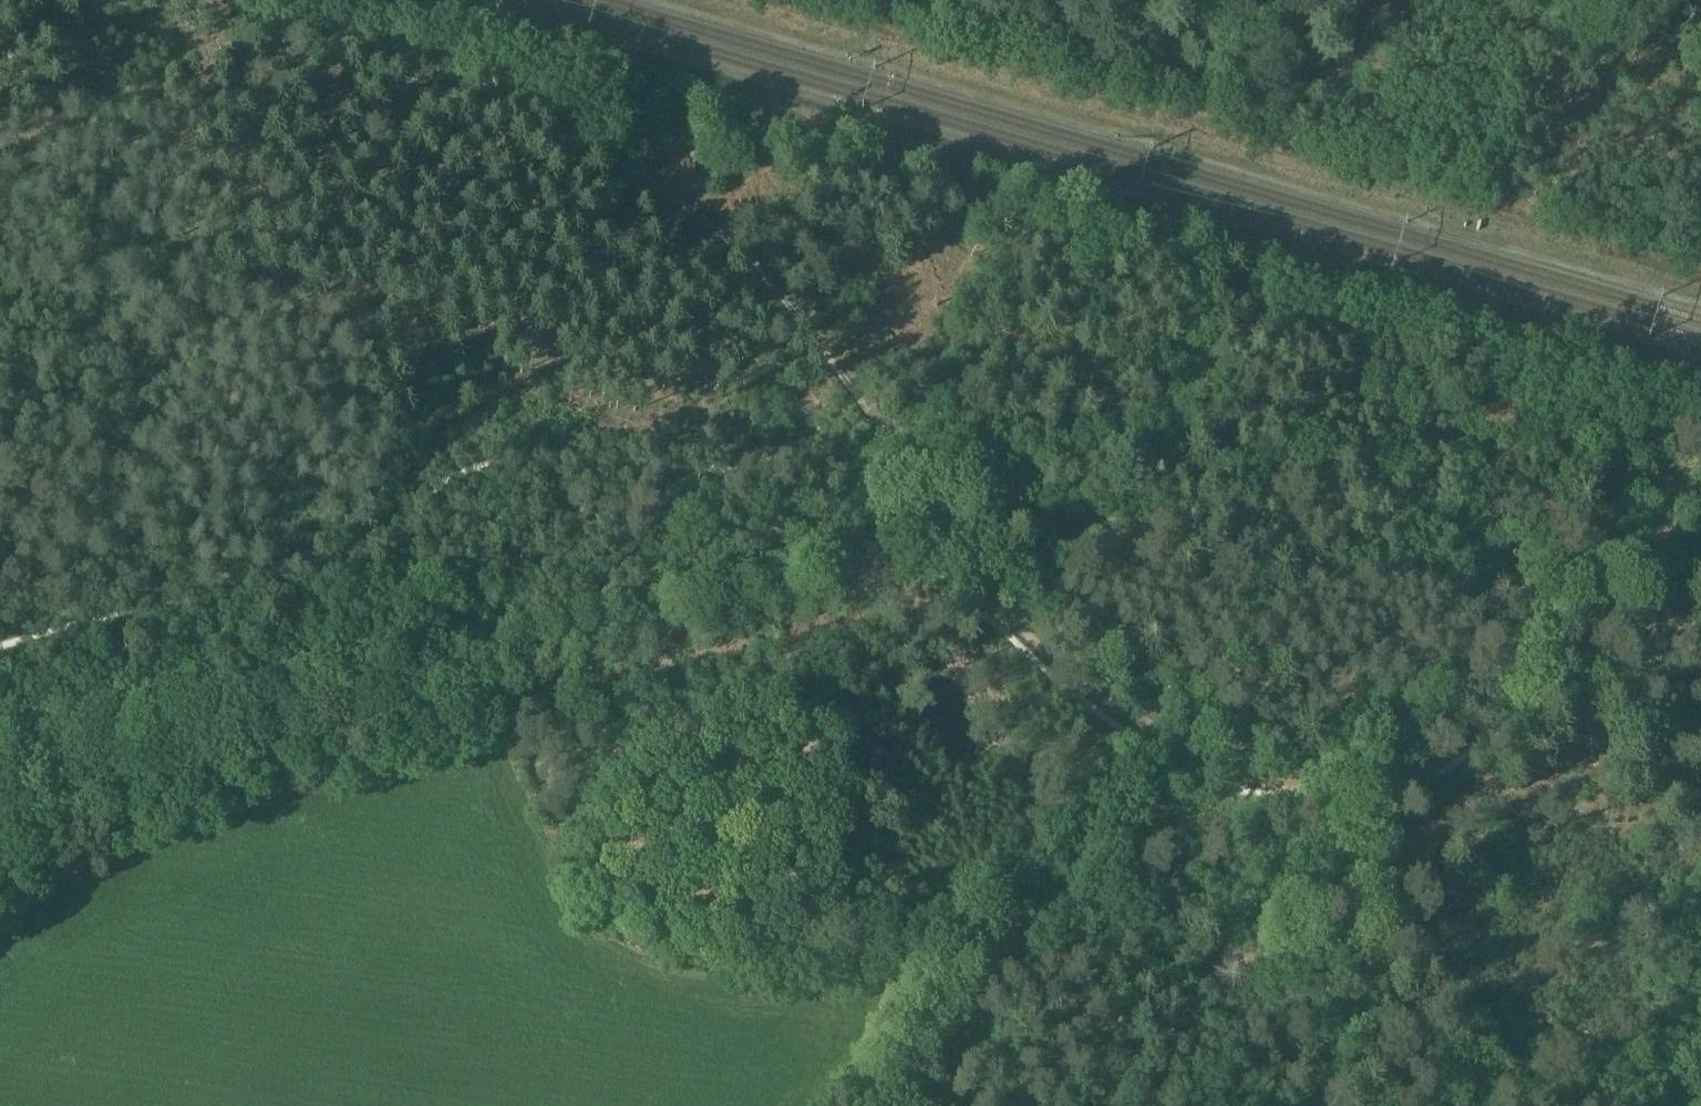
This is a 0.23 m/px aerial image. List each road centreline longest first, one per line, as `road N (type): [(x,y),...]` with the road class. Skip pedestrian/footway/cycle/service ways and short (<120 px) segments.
road 1 (track): [(156,0),(357,57),(490,107),(620,158),(684,203),(780,292),(887,425),(972,567),(1096,687),(1188,751),(1238,773),(1333,784),(1414,765),(1547,684),(1700,623)]
road 2 (track): [(1700,53),(1602,25),(1587,0)]

